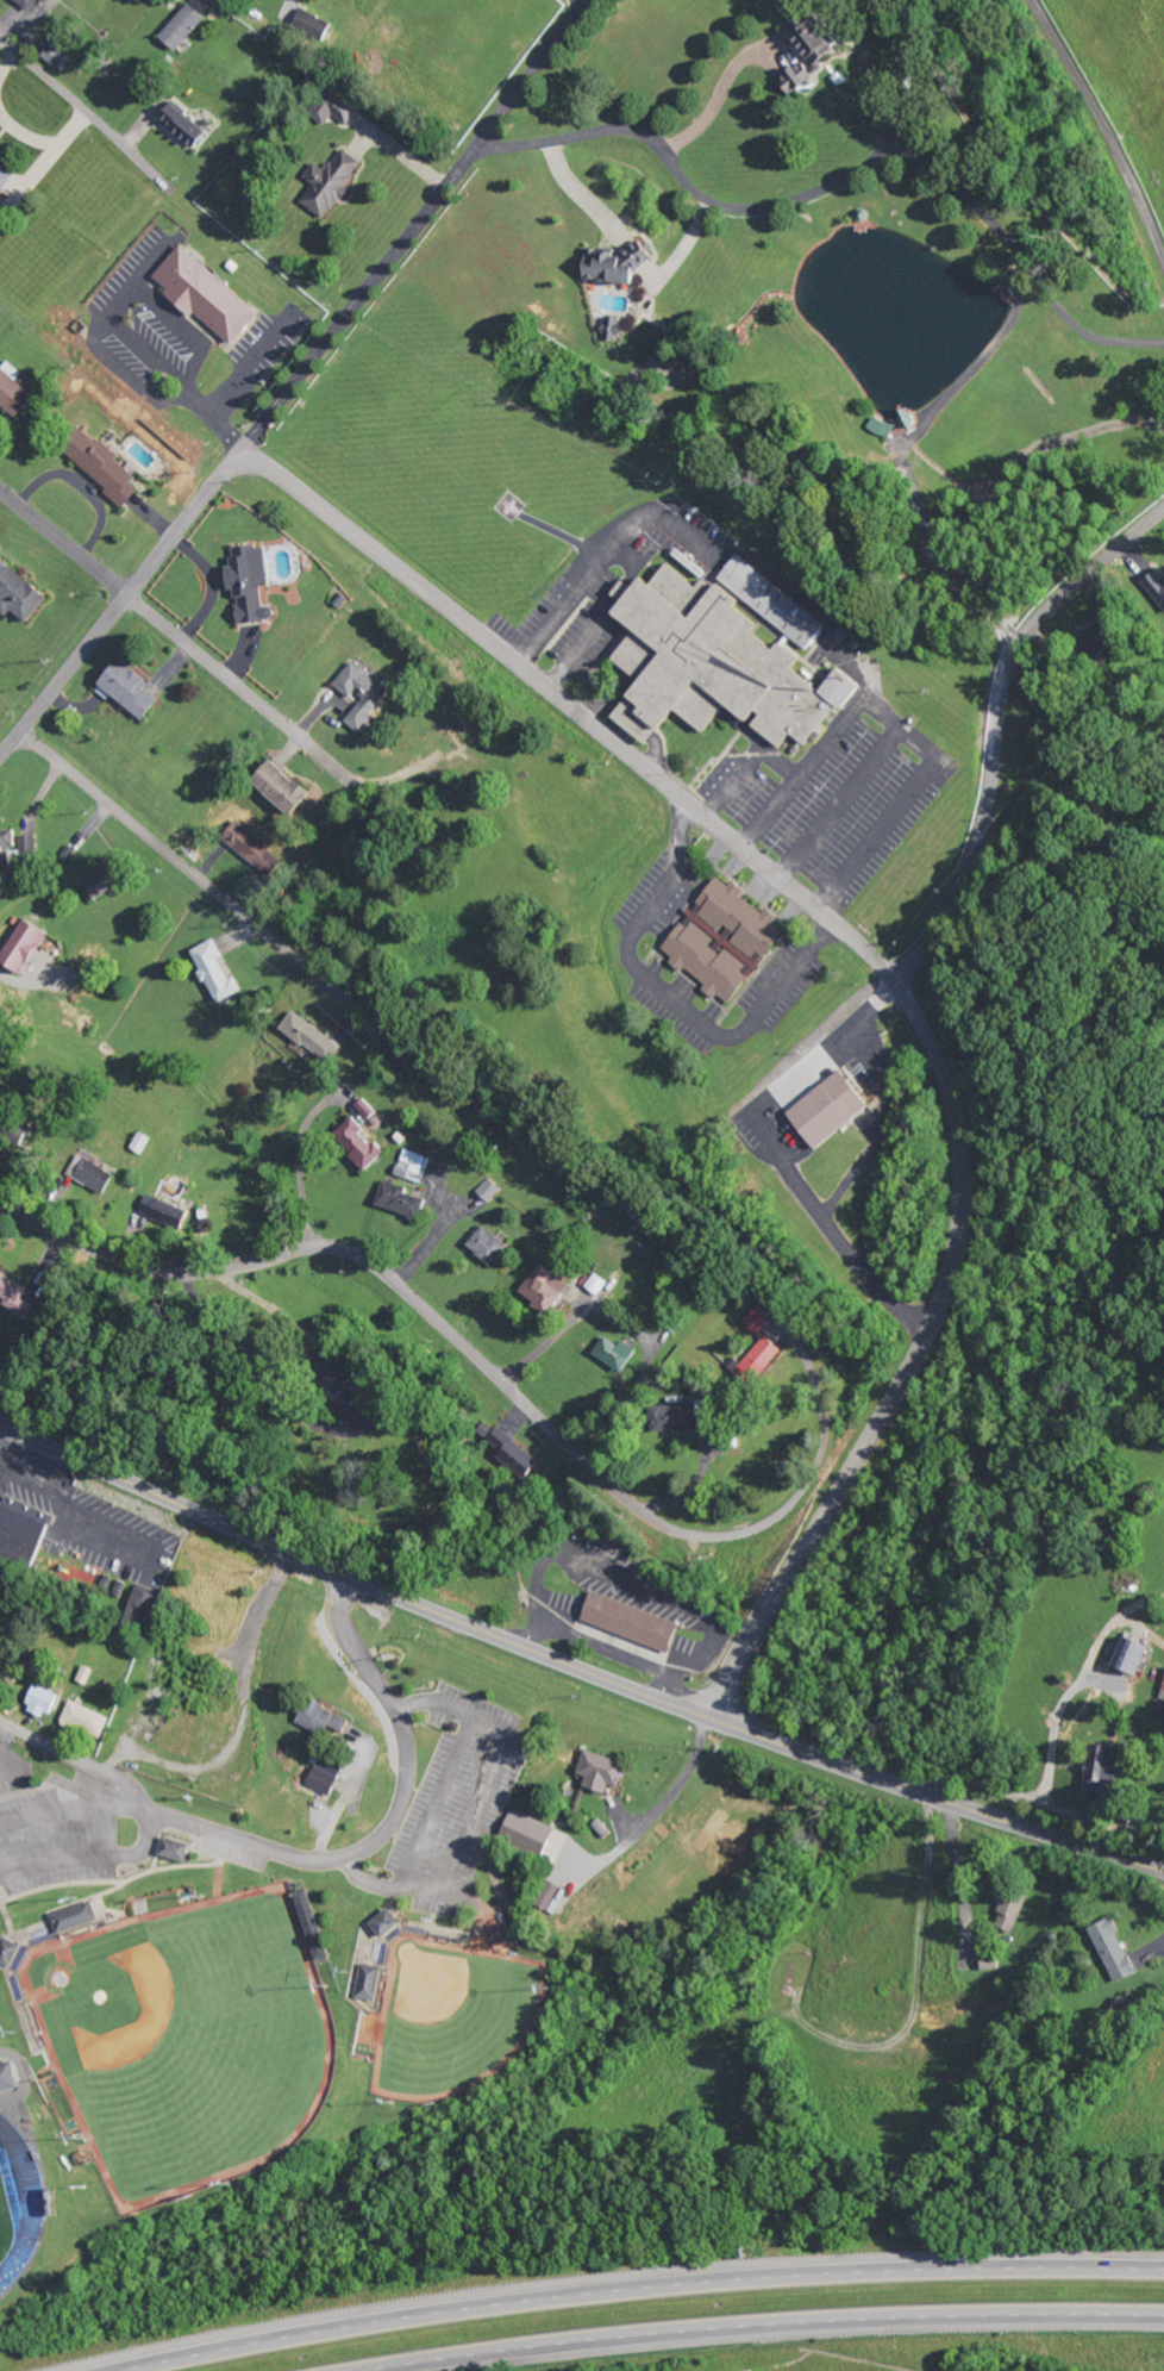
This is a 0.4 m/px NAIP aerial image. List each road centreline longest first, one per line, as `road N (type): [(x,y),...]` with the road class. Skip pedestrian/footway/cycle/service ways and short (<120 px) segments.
road 1 (residential): [(705,1718),(938,1308),(959,1208),(958,1158),(935,1061),(900,993),(852,942),(248,450)]
road 2 (primary): [(1163,1874),(705,1718),(161,1500),(0,1426)]
road 3 (motorway): [(1163,2268),(930,2267),(636,2286),(340,2327),(117,2370)]
road 4 (residential): [(826,1433),(815,1473),(775,1521),(718,1539),(671,1531),(605,1483),(370,1265),(312,1253),(207,1275),(150,1273),(0,1202)]
road 5 (motorway): [(392,2370),(733,2332),(1163,2321)]
road 6 (residential): [(1163,514),(1090,572),(1016,656),(981,838),(900,993)]
road 7 (residential): [(248,450),(590,0)]
road 8 (residential): [(409,1055),(21,728)]
road 9 (residential): [(0,493),(345,776)]
road 10 (residential): [(248,450),(0,754)]
road 11 (residential): [(1051,36),(1118,152),(1163,261)]
road 12 (residential): [(165,185),(0,36)]

